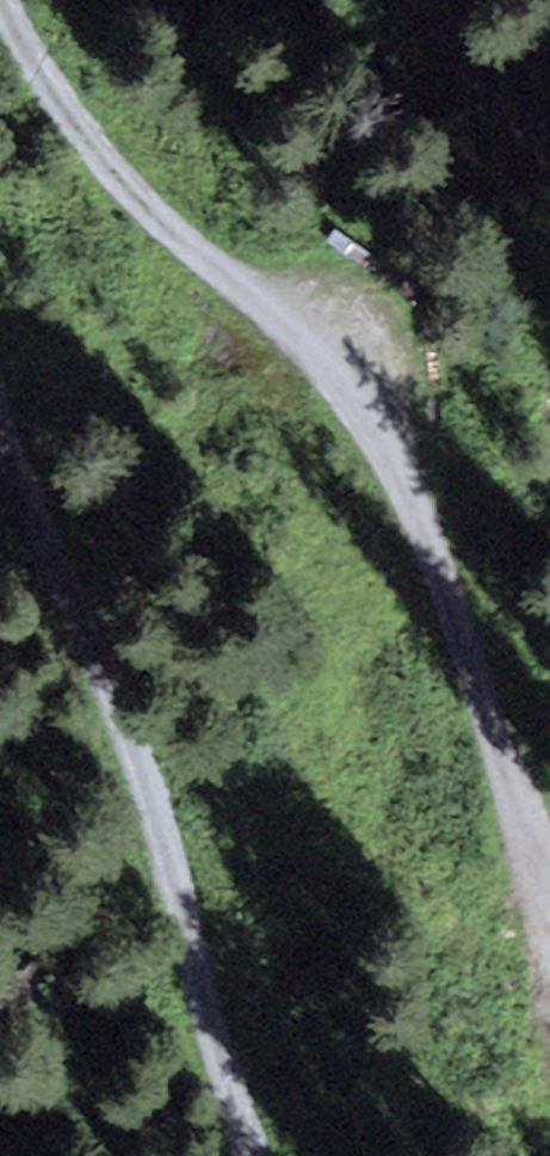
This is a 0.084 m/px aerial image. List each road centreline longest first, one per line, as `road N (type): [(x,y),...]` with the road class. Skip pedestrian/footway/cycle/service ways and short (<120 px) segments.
road 1 (track): [(549,833),(525,811),(423,533),(283,330),(104,171),(1,0)]
road 2 (track): [(0,444),(246,1155)]

